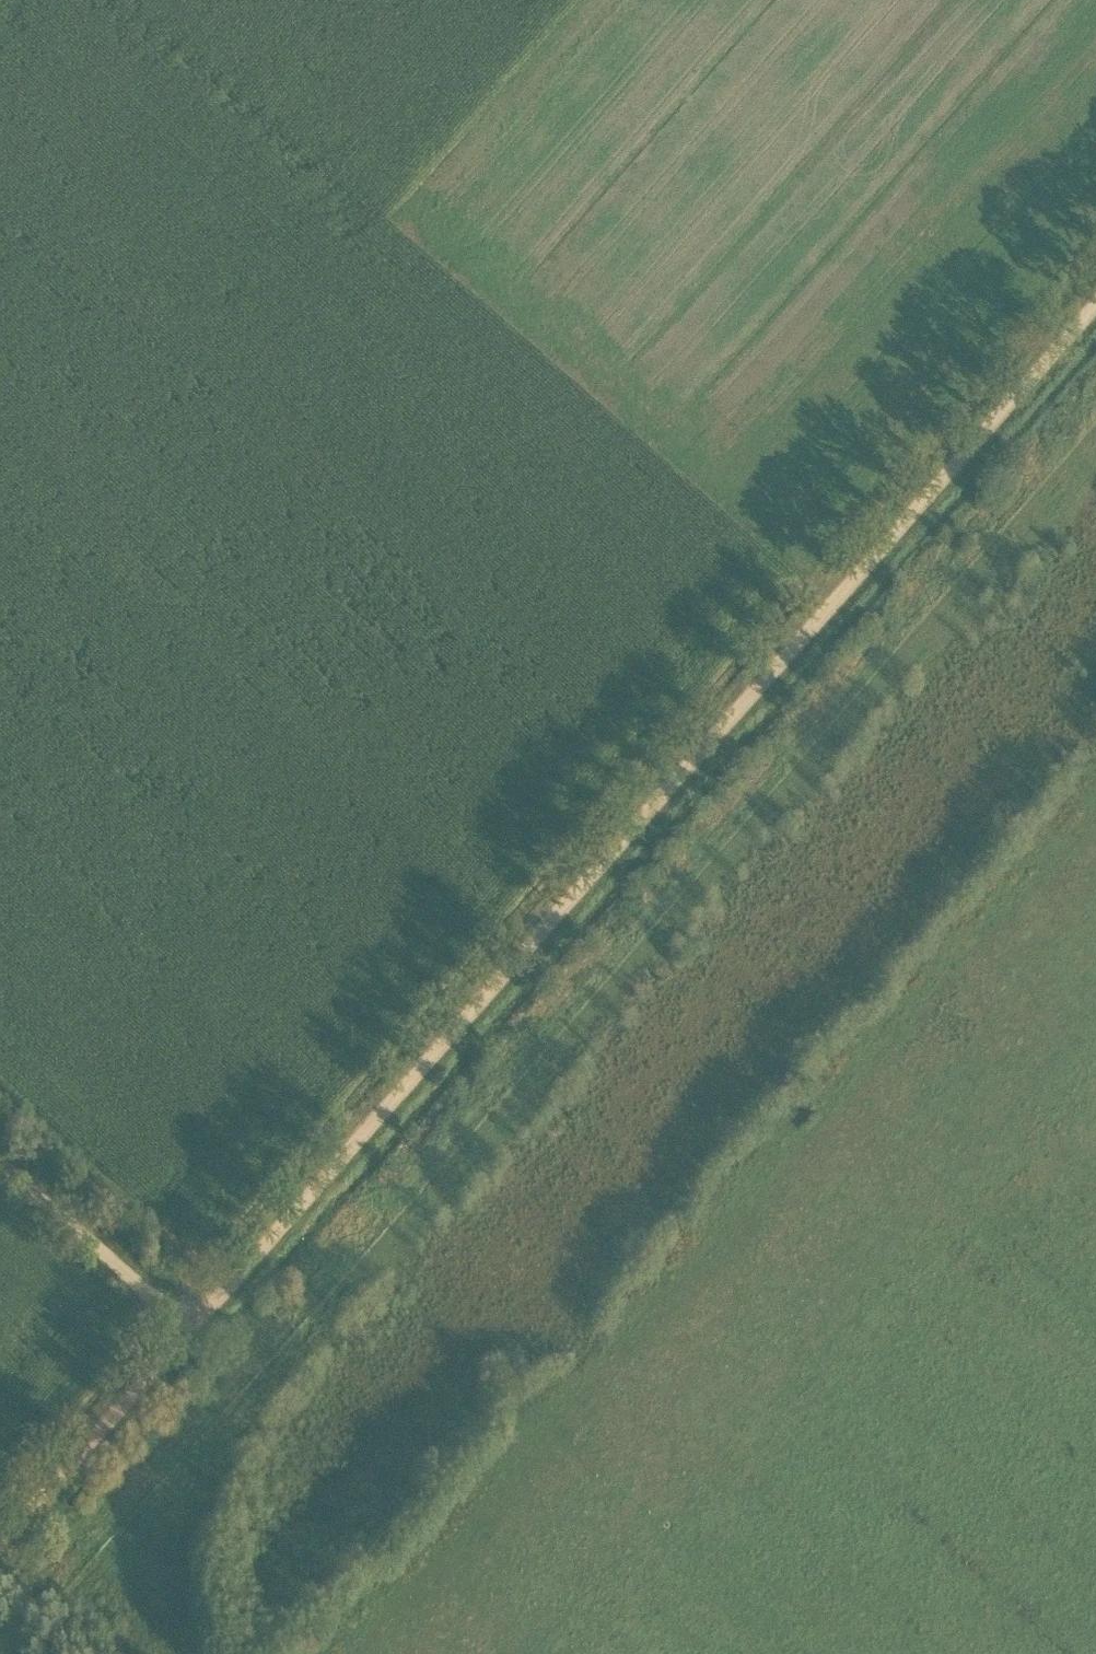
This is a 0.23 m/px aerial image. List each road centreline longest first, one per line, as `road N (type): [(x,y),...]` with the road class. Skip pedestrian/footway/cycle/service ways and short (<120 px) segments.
road 1 (track): [(197,1334),(1095,305)]
road 2 (track): [(0,1550),(197,1334)]
road 3 (track): [(0,1162),(197,1334)]

